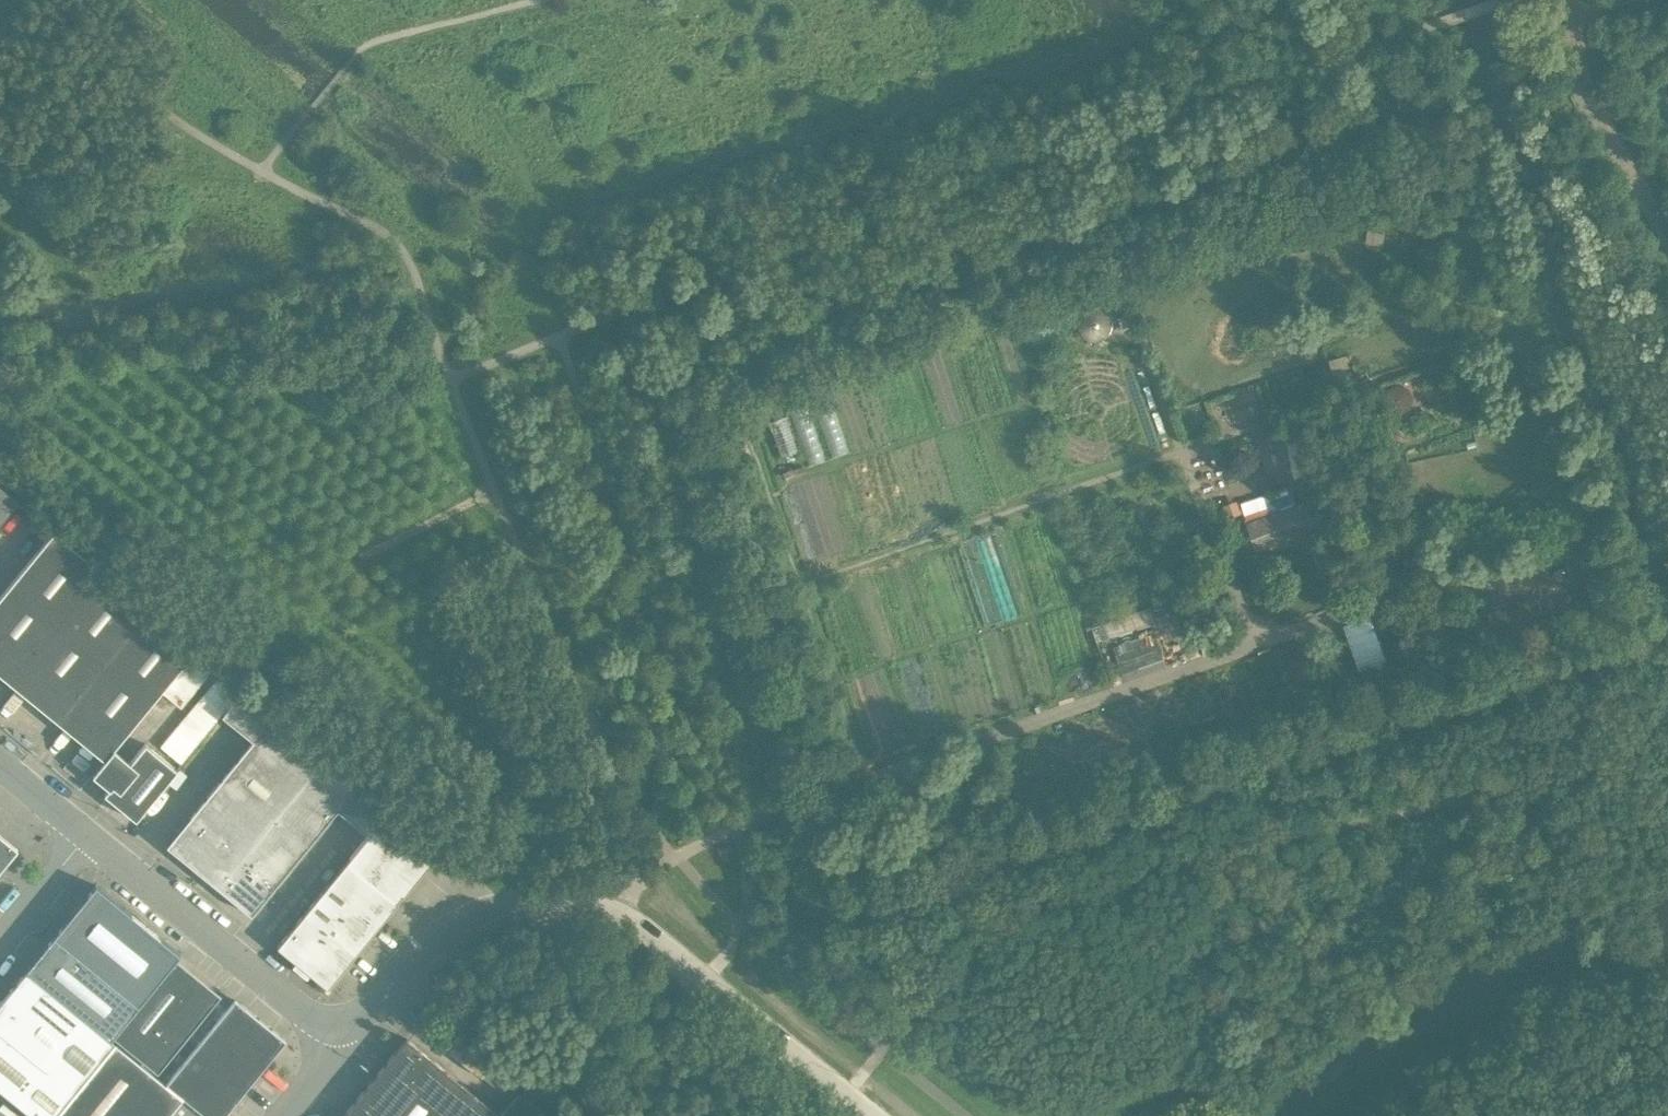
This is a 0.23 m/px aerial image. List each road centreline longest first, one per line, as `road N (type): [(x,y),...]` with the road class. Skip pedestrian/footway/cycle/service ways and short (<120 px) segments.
road 1 (unclassified): [(869,1115),(614,912)]
road 2 (unclassified): [(341,1028),(368,1014),(428,944),(499,908),(580,900),(614,912)]
road 3 (unclassified): [(341,1028),(308,1015),(90,839)]
road 4 (unclassified): [(90,839),(0,946)]

